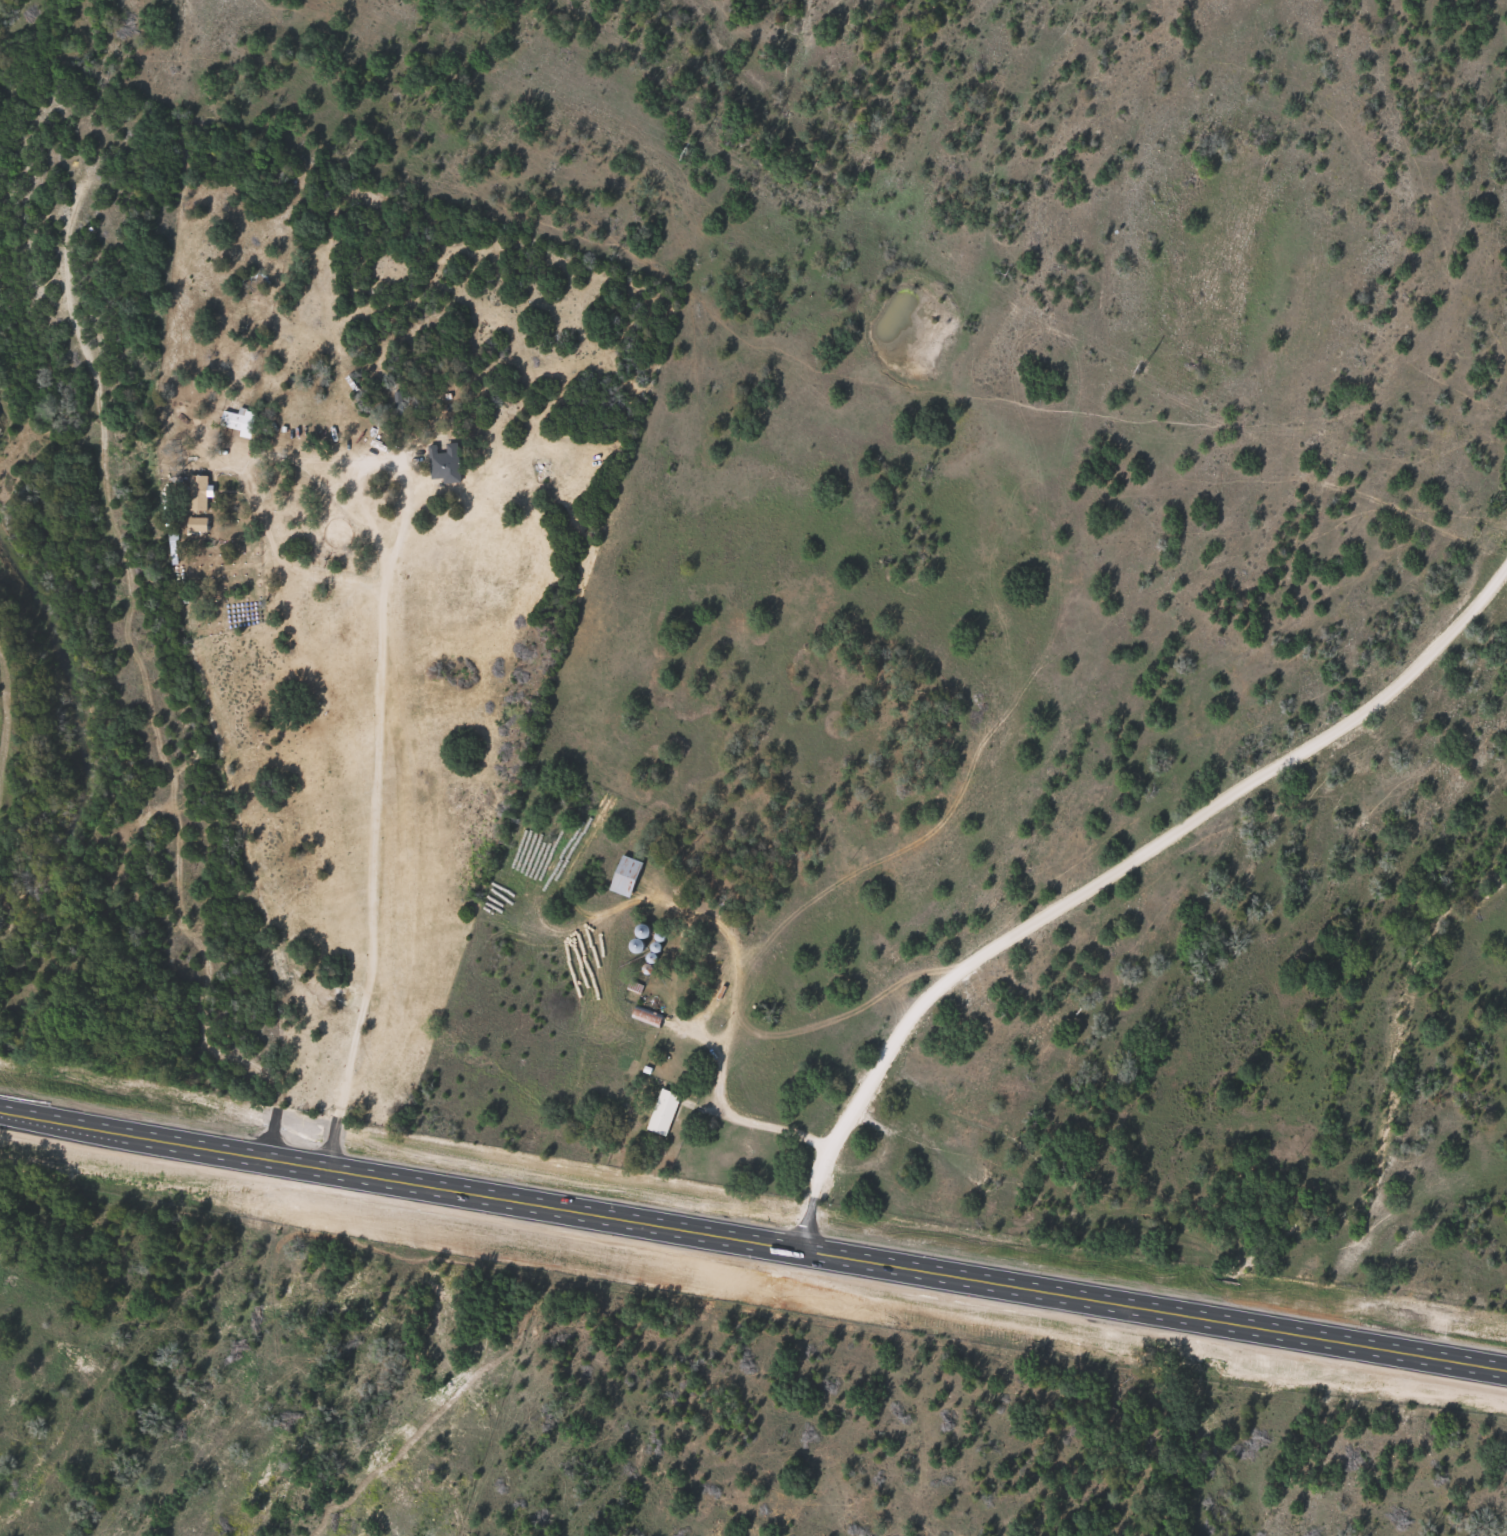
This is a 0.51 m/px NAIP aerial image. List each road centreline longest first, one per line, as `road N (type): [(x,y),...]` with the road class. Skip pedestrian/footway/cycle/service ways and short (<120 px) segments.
road 1 (primary): [(1506,1373),(0,1106)]
road 2 (residential): [(802,1252),(897,999),(956,938),(1381,657),(1506,544)]

